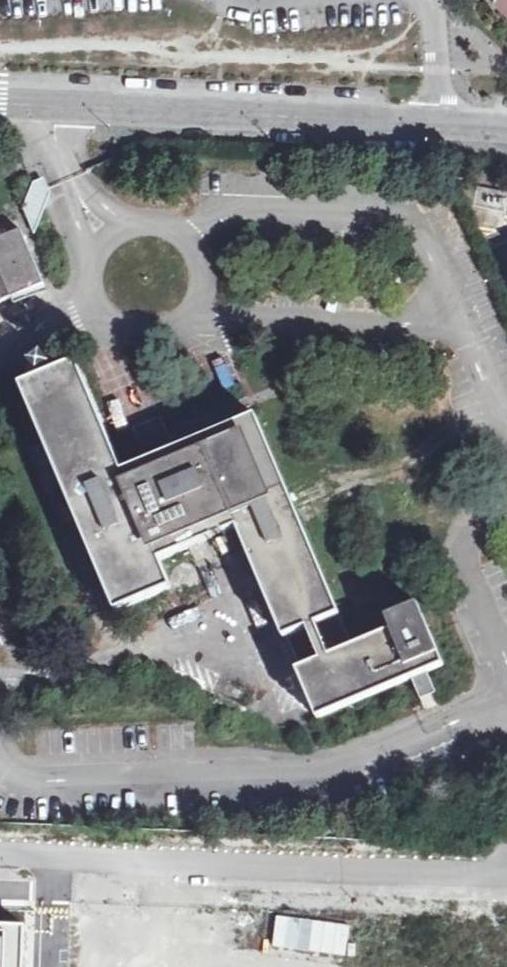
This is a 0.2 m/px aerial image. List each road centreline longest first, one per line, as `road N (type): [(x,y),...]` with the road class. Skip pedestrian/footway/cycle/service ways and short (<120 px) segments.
road 1 (residential): [(442,123),(0,104)]
road 2 (residential): [(442,123),(438,0)]

